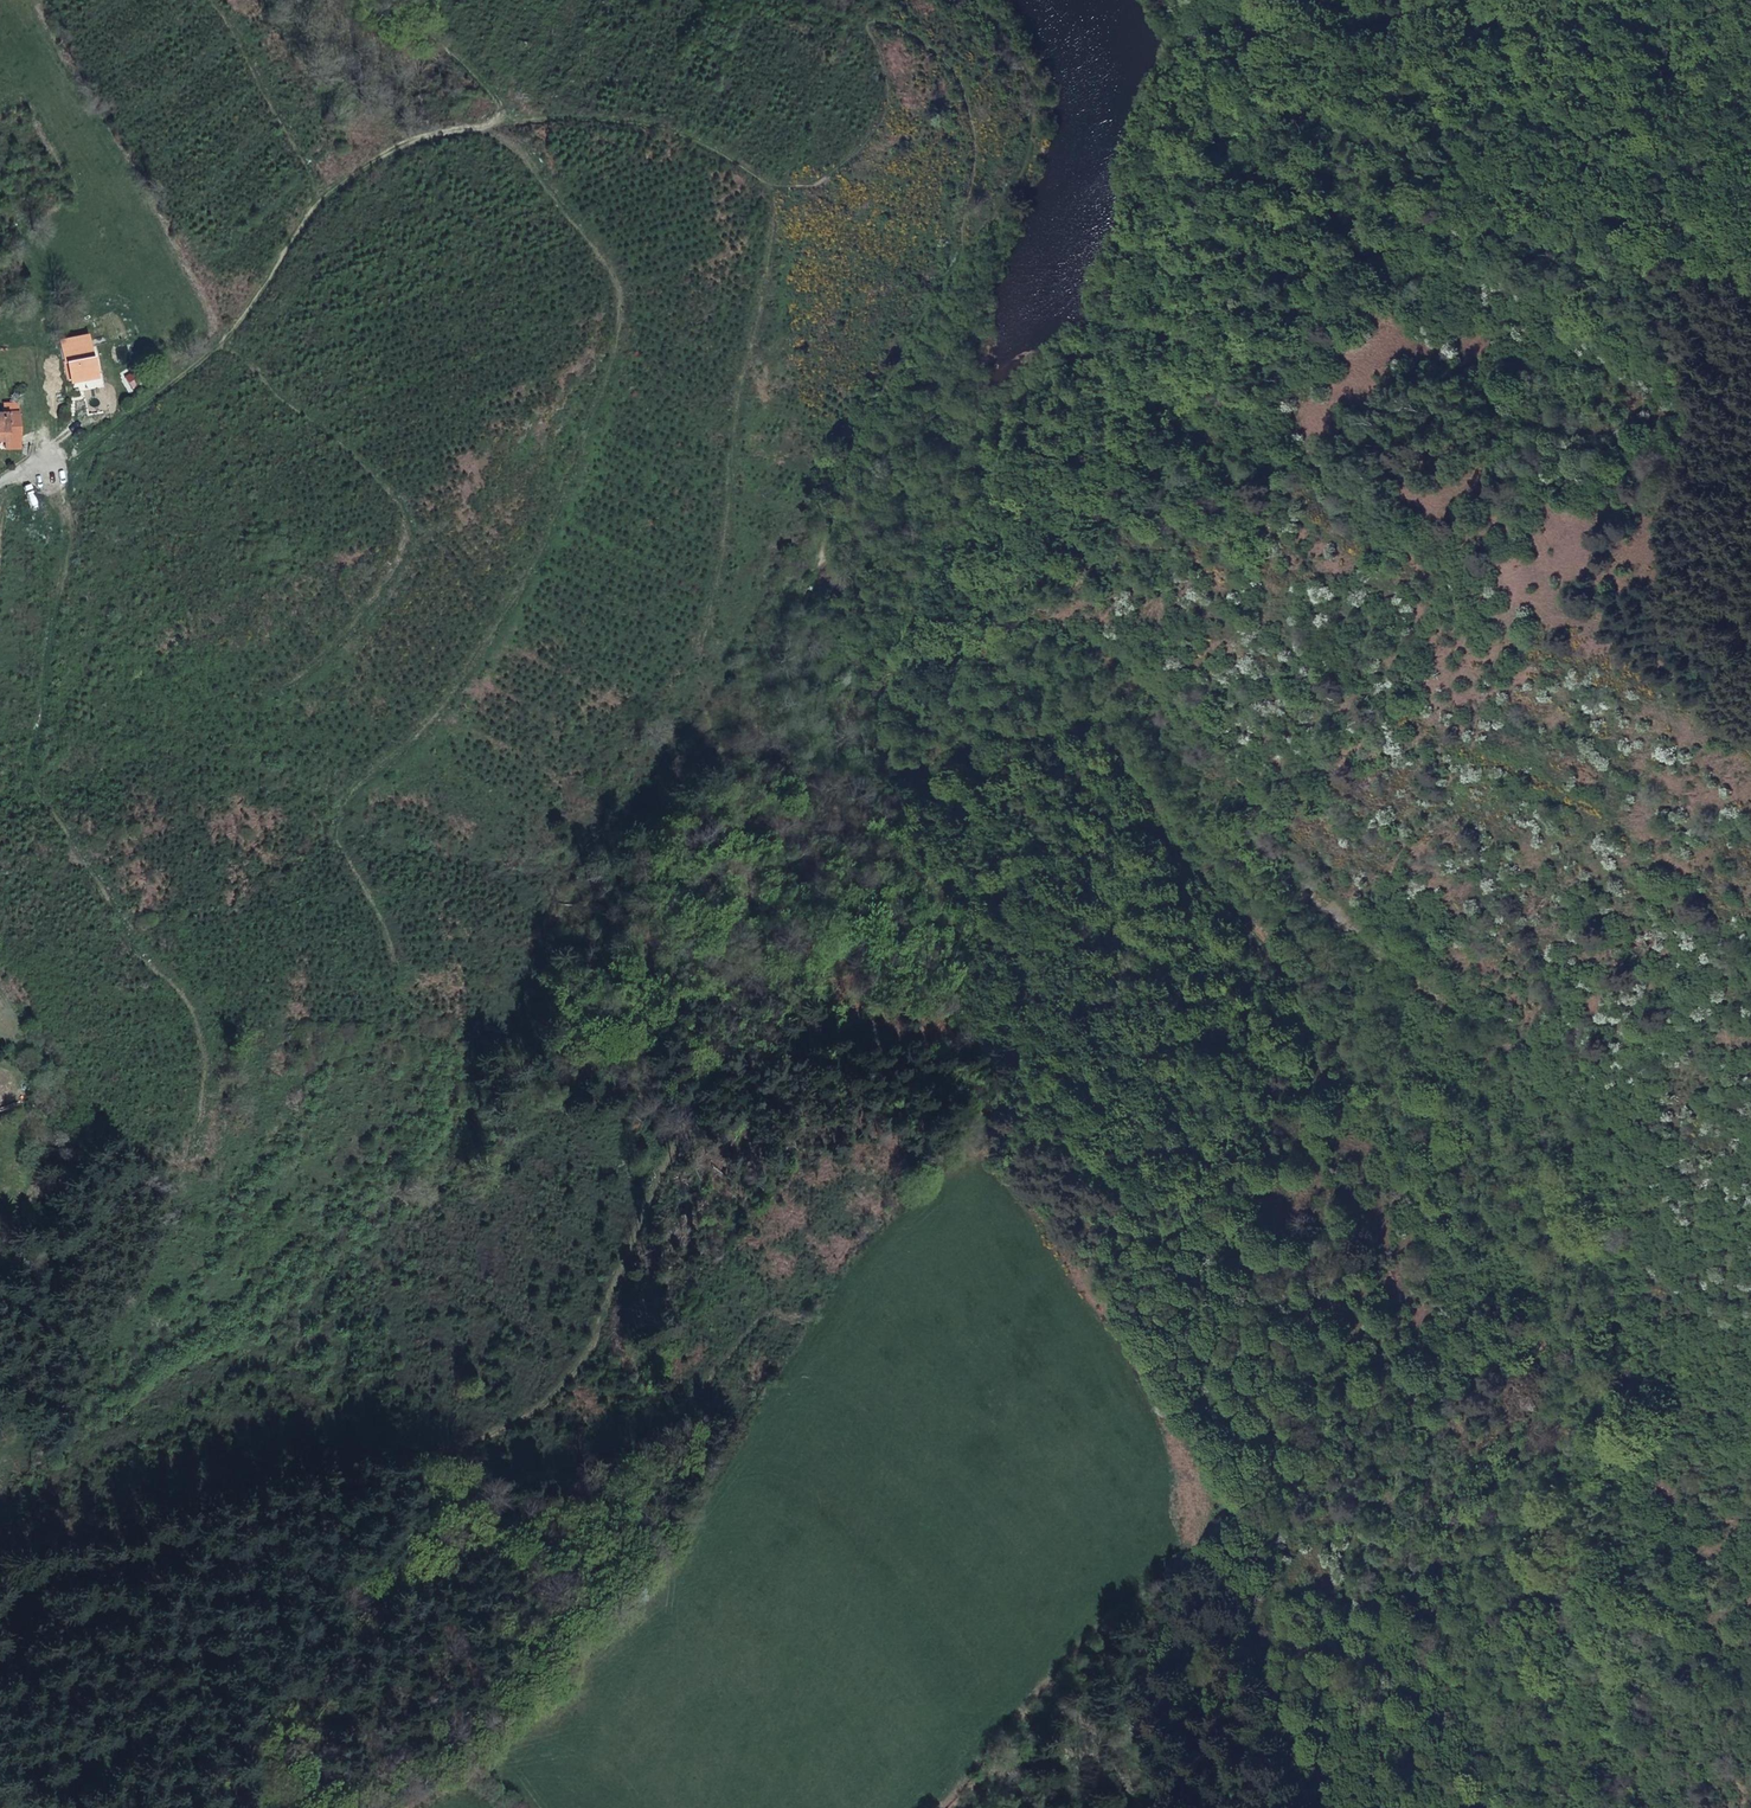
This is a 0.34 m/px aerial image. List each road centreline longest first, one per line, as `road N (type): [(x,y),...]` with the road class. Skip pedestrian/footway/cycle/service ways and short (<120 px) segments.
road 1 (track): [(1410,1807),(1377,1726),(1357,1583),(1374,1280),(1325,1077),(1252,932),(1174,854),(1098,726),(997,693),(954,612)]

